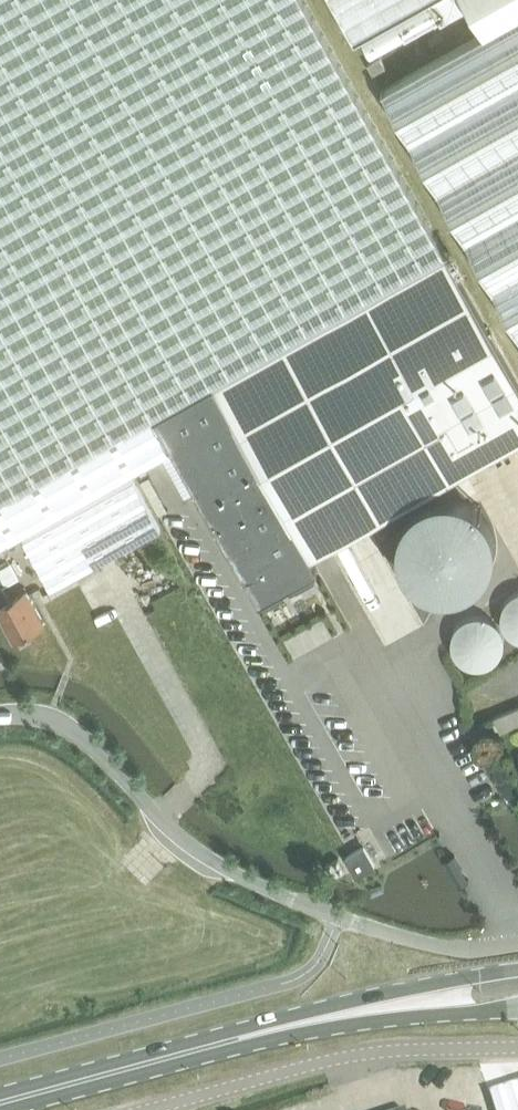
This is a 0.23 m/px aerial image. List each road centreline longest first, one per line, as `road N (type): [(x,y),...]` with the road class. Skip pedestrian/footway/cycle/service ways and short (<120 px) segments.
road 1 (unclassified): [(517,944),(438,945),(314,907),(203,855),(74,726),(0,710)]
road 2 (unclassified): [(143,1109),(335,1058),(517,1049)]
road 3 (primary): [(0,1103),(291,1025)]
road 4 (primary): [(517,969),(291,1025)]
road 5 (primary): [(291,1025),(517,1009)]

